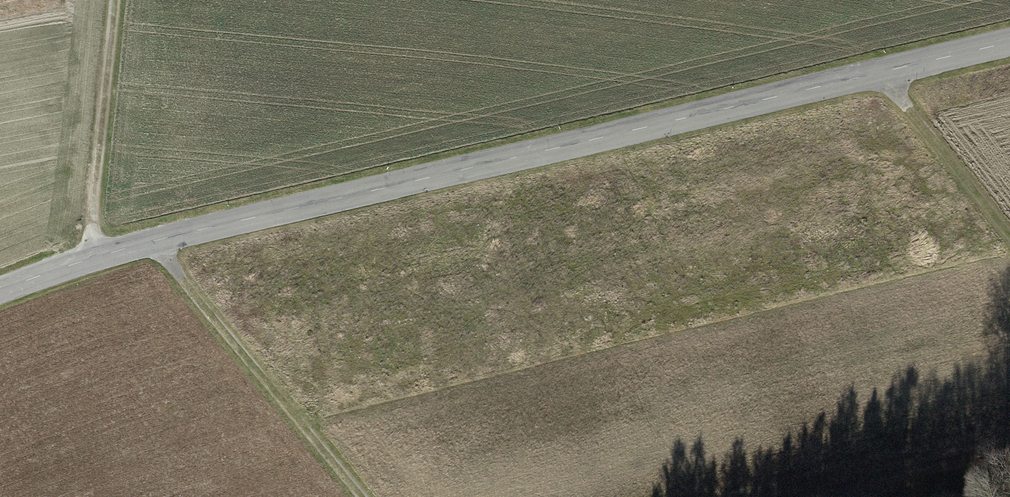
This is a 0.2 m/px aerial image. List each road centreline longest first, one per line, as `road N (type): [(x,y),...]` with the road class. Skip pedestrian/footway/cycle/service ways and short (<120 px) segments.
road 1 (unclassified): [(0,295),(148,240),(1009,42)]
road 2 (track): [(148,240),(362,496)]
road 3 (track): [(93,256),(114,0)]
road 4 (track): [(879,74),(1009,234)]

